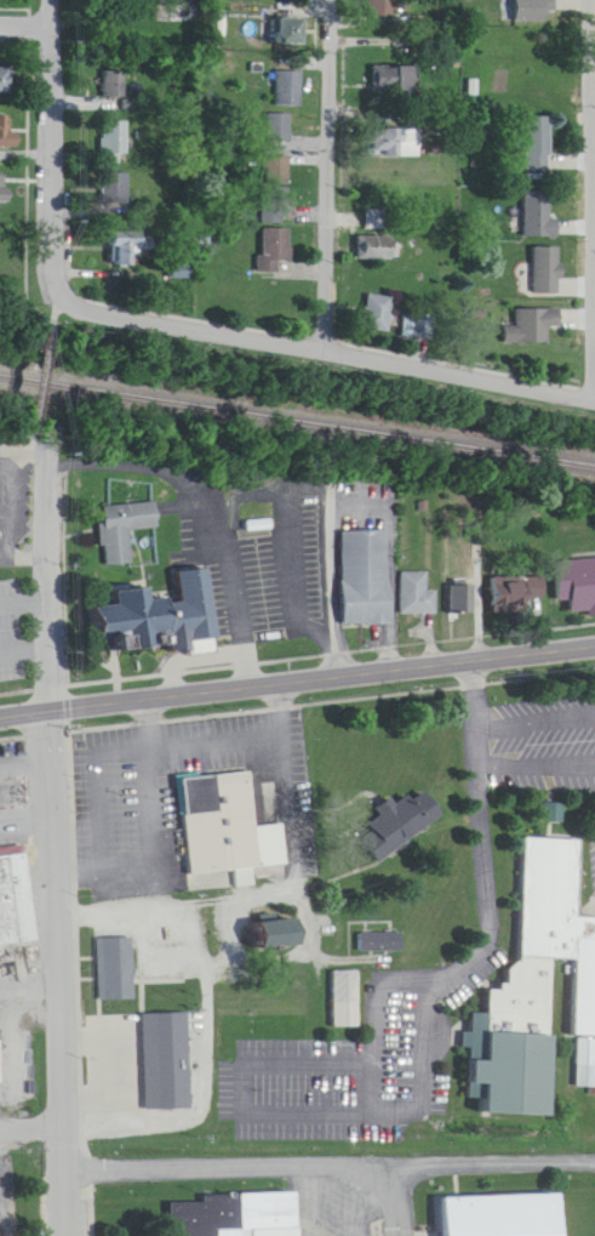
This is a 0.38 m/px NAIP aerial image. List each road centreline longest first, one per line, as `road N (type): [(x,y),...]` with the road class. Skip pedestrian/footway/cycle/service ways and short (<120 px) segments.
road 1 (secondary): [(0,717),(594,647)]
road 2 (residential): [(594,387),(76,300),(44,264)]
road 3 (residential): [(70,1235),(55,710)]
road 4 (residential): [(326,340),(334,0)]
road 5 (residential): [(587,386),(594,51)]
road 6 (residential): [(44,264),(45,0)]
road 7 (residential): [(55,710),(51,450)]

